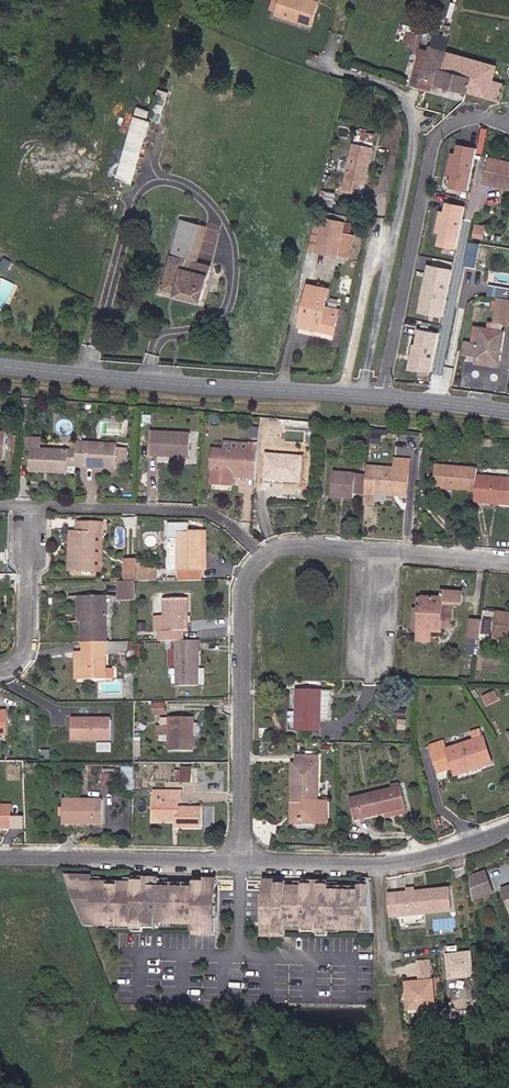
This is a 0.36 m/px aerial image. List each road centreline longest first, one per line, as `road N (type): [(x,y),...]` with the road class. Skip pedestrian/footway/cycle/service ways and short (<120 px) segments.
road 1 (tertiary): [(508,413),(0,367)]
road 2 (residential): [(242,862),(243,592),(263,557)]
road 3 (residential): [(508,831),(401,861),(242,862)]
road 4 (residential): [(31,507),(209,513),(263,557)]
road 5 (residential): [(242,862),(0,859)]
road 6 (residential): [(31,507),(25,653),(0,672)]
road 7 (residential): [(380,552),(508,562)]

